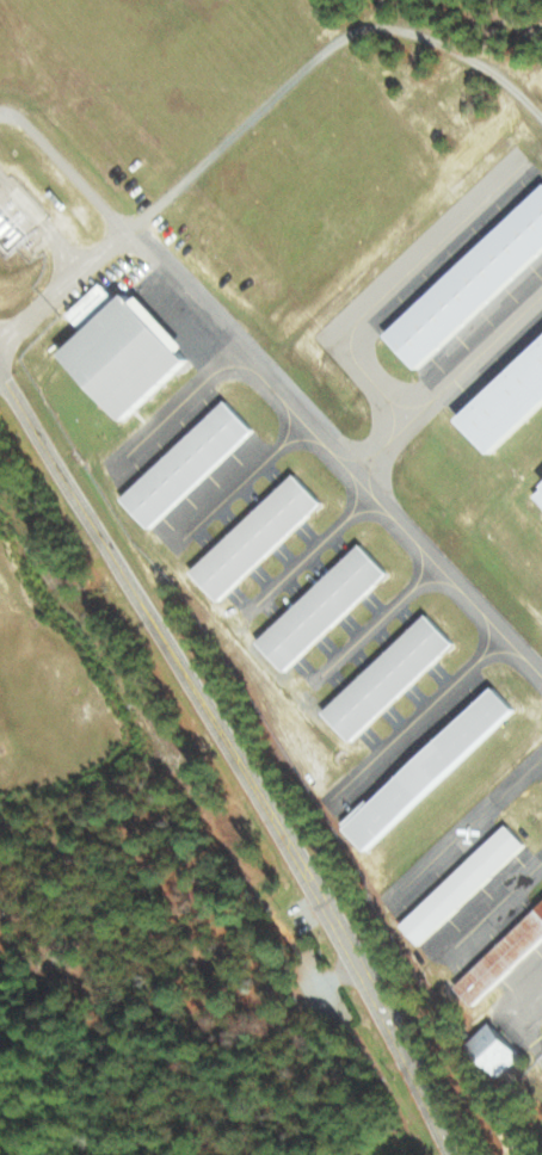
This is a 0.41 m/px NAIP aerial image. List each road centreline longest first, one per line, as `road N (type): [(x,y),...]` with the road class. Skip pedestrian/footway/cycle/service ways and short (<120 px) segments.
road 1 (residential): [(455,1154),(339,932),(0,374)]

